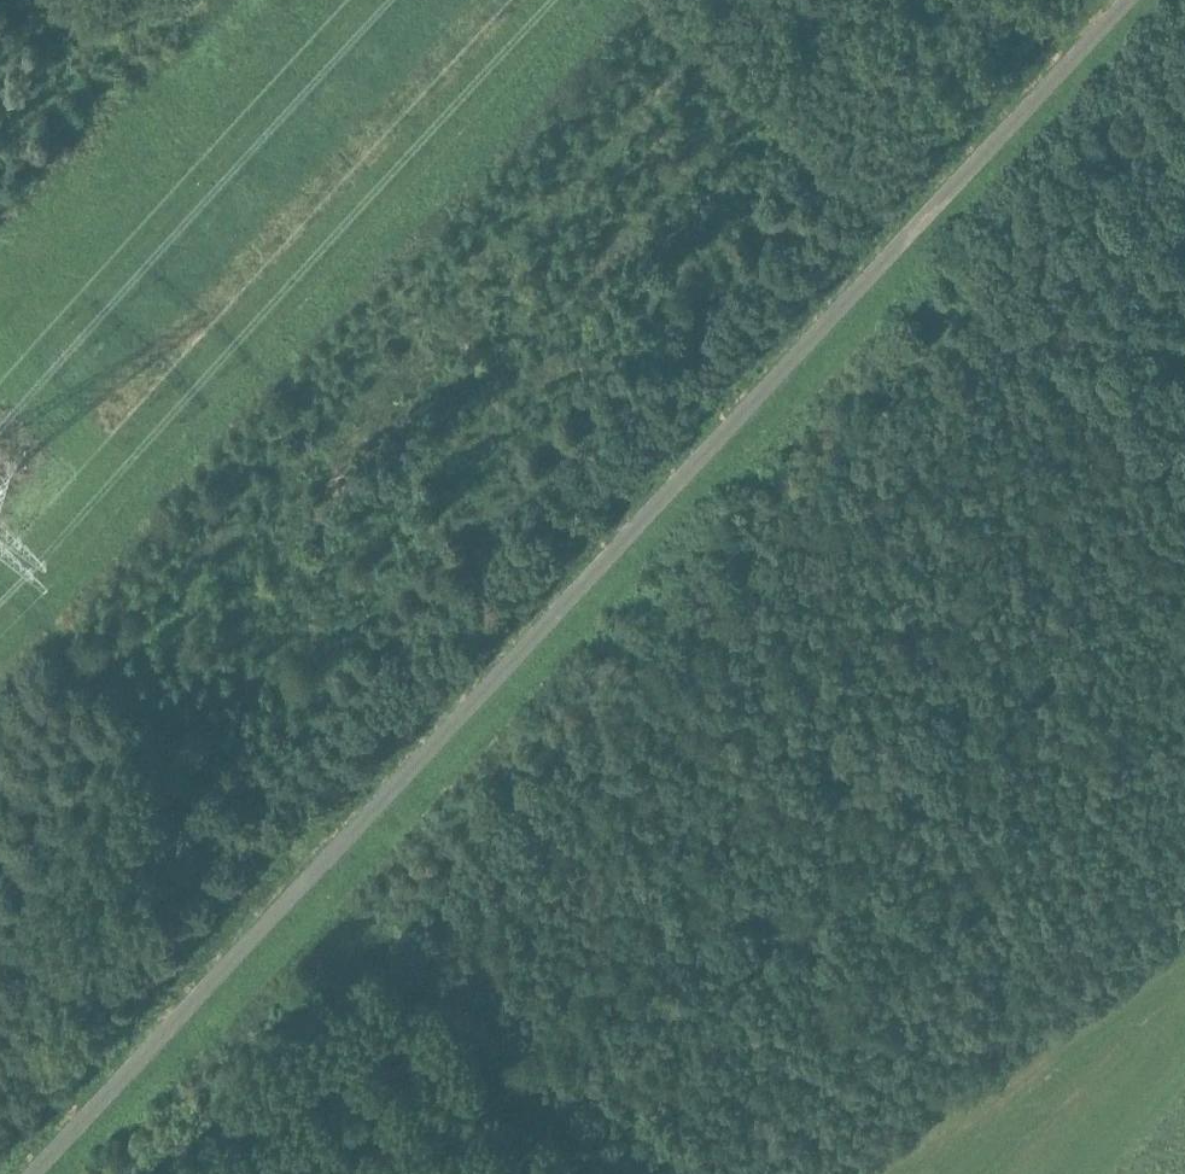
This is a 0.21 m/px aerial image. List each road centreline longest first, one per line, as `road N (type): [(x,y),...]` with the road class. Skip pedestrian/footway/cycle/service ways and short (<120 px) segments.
road 1 (unclassified): [(36,1173),(1130,0)]

